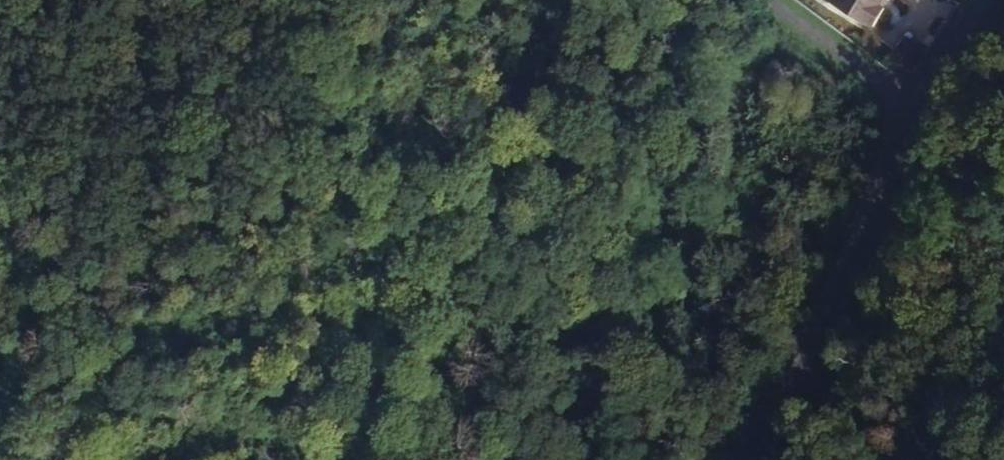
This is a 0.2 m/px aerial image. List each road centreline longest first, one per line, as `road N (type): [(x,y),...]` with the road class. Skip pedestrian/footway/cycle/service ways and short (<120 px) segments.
road 1 (residential): [(990,0),(965,34),(839,311),(738,459)]

